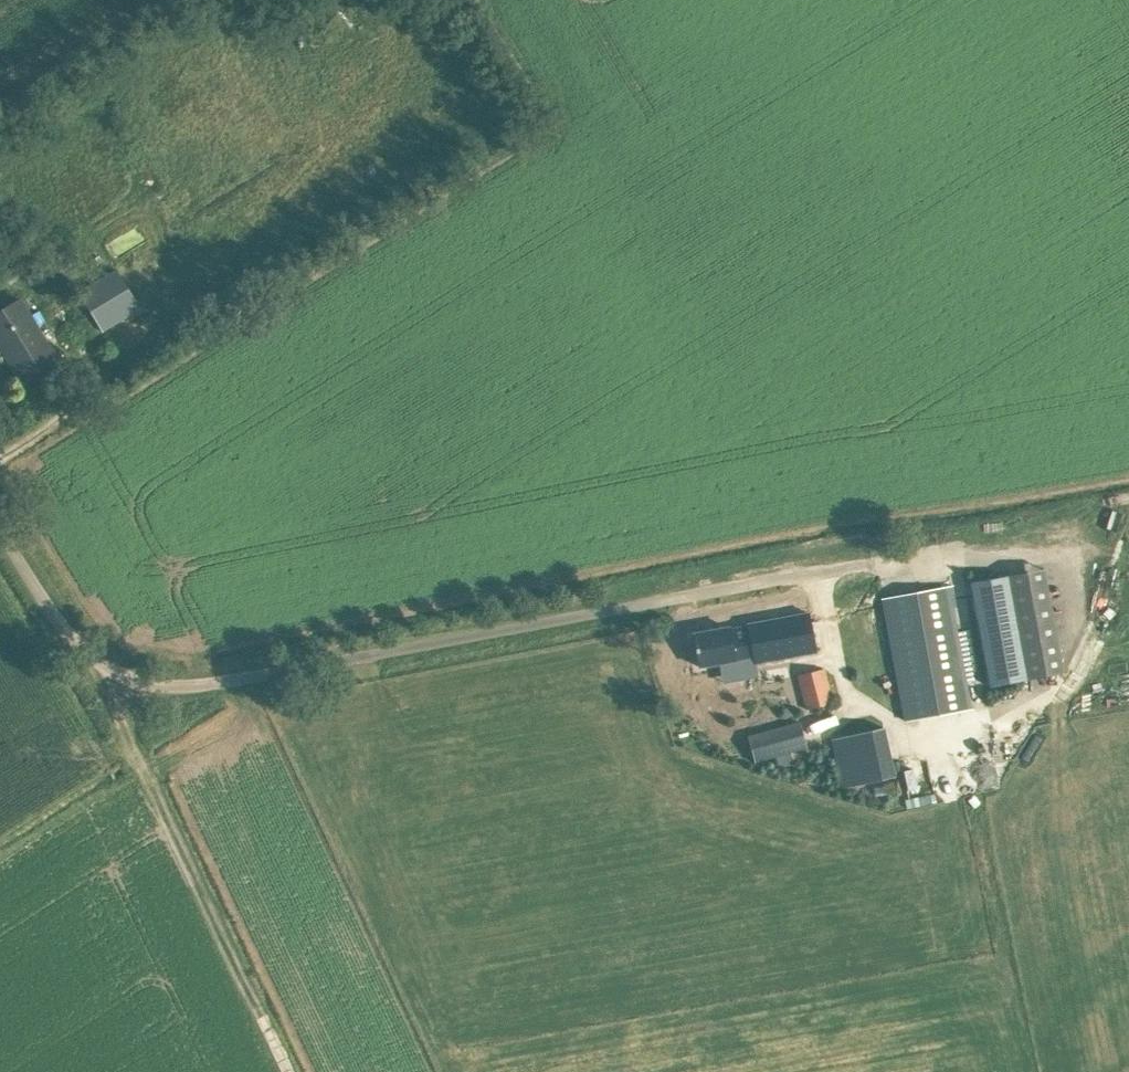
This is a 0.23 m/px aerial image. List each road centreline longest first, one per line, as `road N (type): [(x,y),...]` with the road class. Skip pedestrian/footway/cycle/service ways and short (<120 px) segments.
road 1 (unclassified): [(654,592),(184,679),(104,660),(49,596),(0,518)]
road 2 (track): [(104,660),(118,710),(287,1071)]

